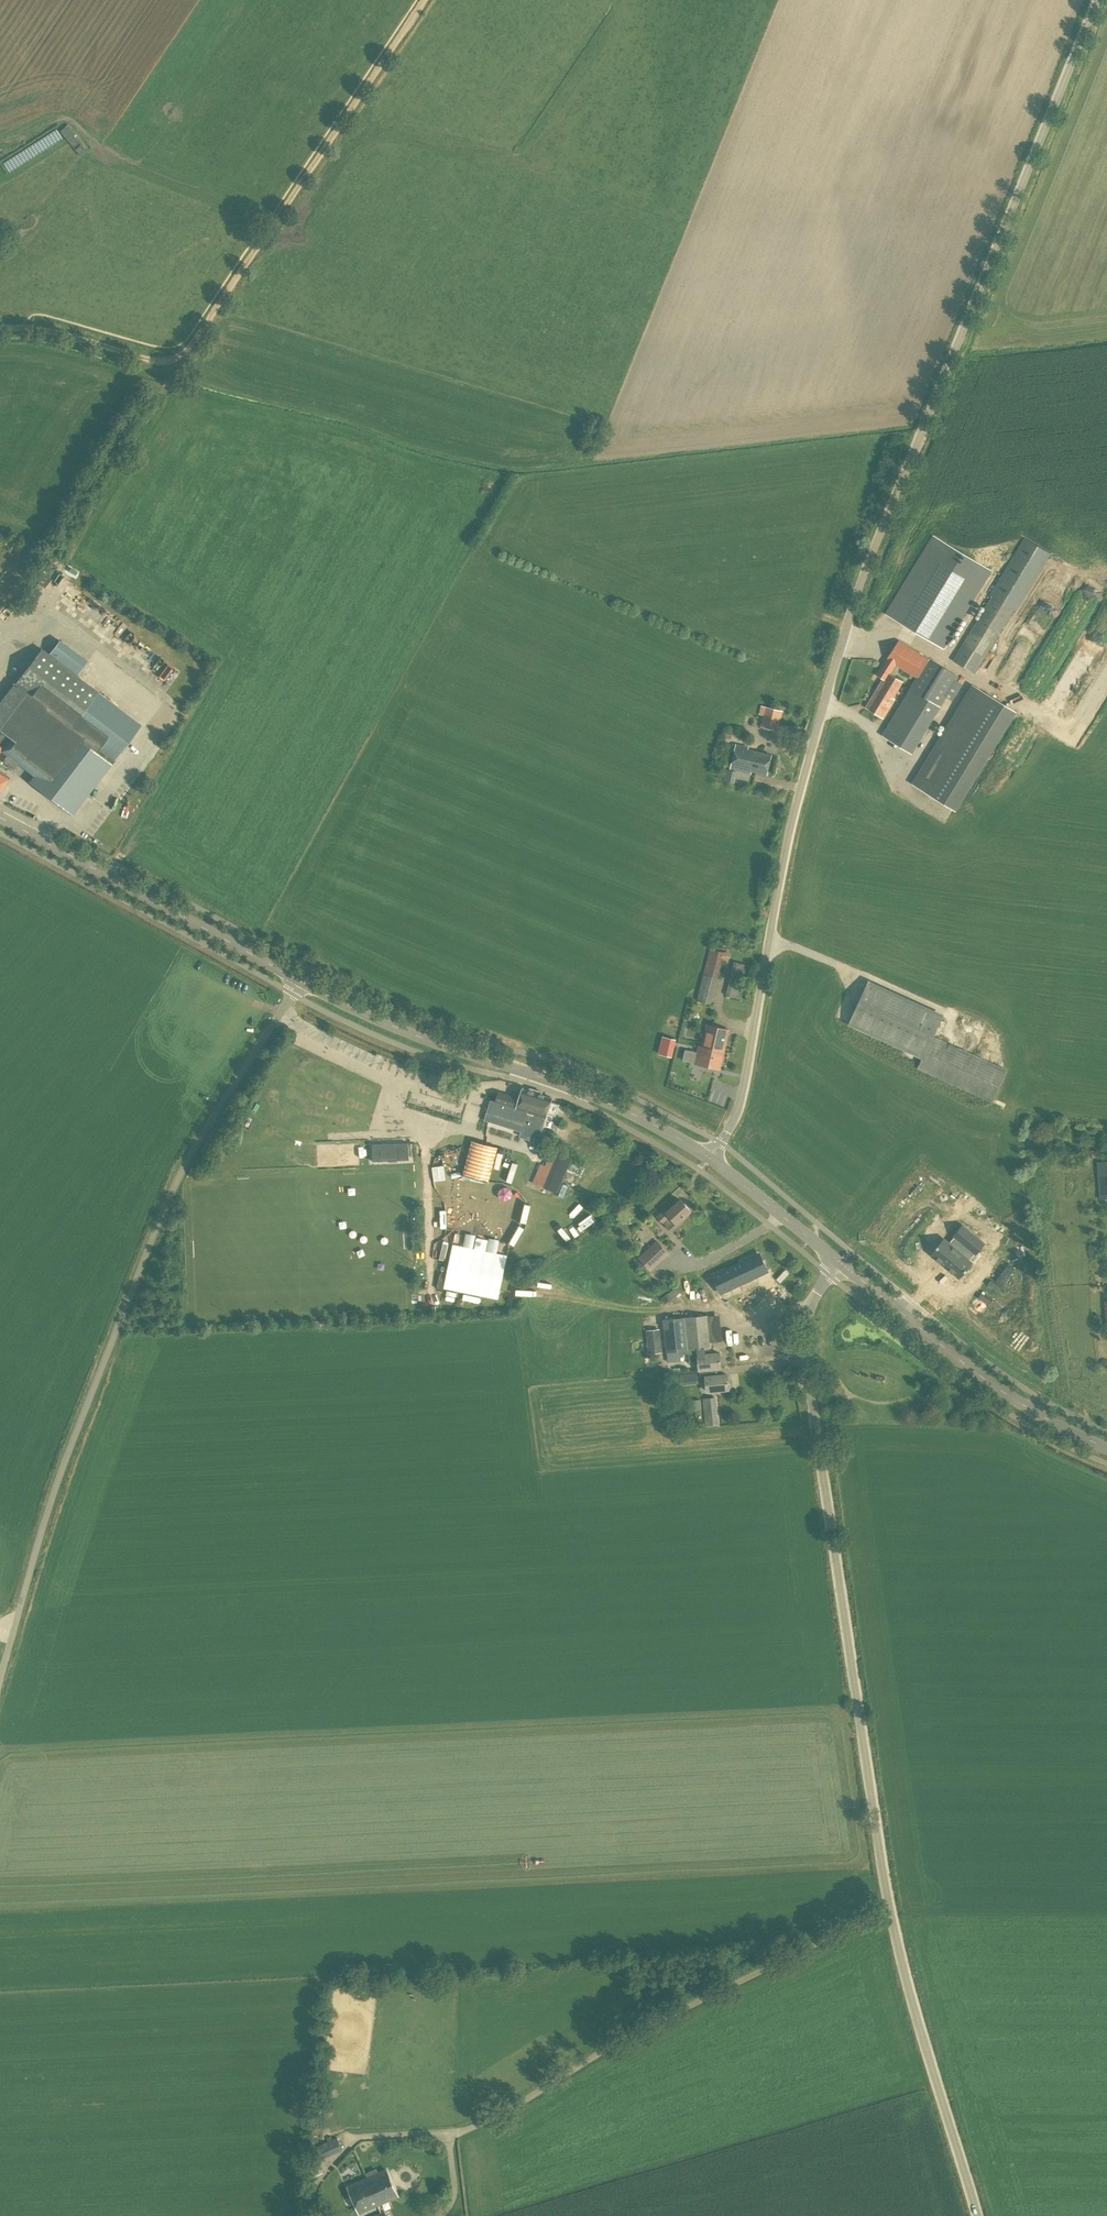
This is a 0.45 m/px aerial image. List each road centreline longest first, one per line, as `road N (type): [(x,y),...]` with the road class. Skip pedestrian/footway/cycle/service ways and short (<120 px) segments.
road 1 (unclassified): [(713,1160),(748,1070),(810,746),(840,652),(1098,0)]
road 2 (unclassified): [(978,2215),(896,1942),(807,1358),(812,1298),(839,1261)]
road 3 (unclassified): [(0,1678),(45,1519),(183,1165),(302,982)]
road 4 (unclassified): [(0,324),(59,332),(169,370),(420,0)]
road 5 (tertiary): [(713,1160),(589,1092),(457,1050),(302,982)]
road 6 (tertiary): [(302,982),(0,815)]
road 7 (tertiary): [(1106,1449),(1046,1420),(950,1353),(839,1261)]
road 8 (tertiary): [(839,1261),(713,1160)]

